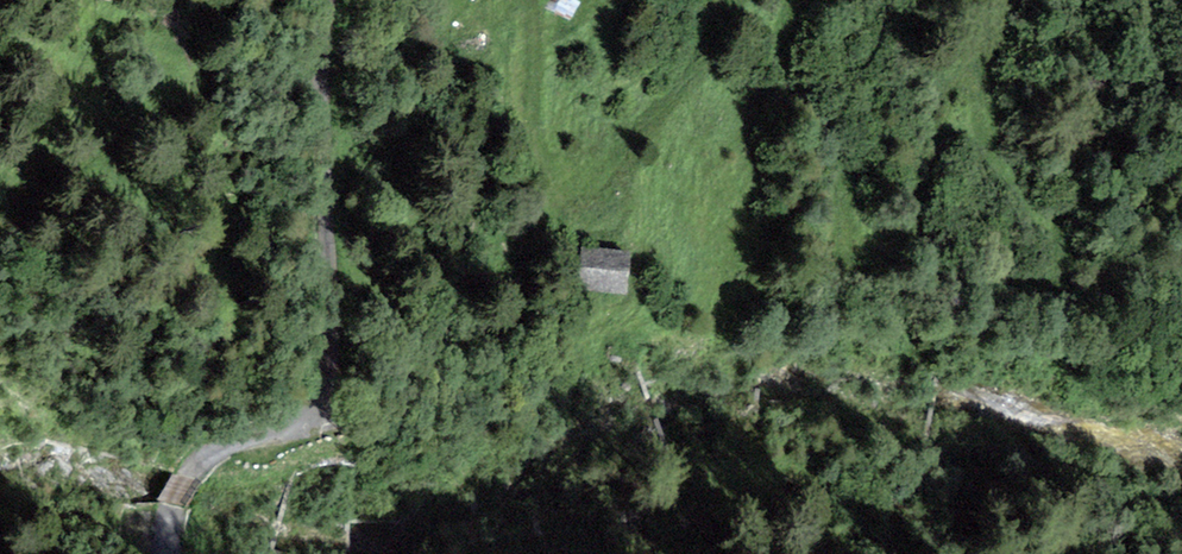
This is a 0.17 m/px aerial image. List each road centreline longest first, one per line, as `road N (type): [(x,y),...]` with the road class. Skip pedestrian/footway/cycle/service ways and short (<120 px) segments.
road 1 (track): [(793,0),(788,50),(794,98),(836,147),(849,278),(874,271),(897,230),(950,66),(975,62),(996,170),(1059,280),(1065,227)]
road 2 (unclassified): [(174,553),(173,513),(189,474),(310,429),(329,396),(343,301),(330,224),(333,0)]
road 3 (track): [(525,0),(527,152),(561,207),(604,208),(620,159),(701,60),(731,0)]

